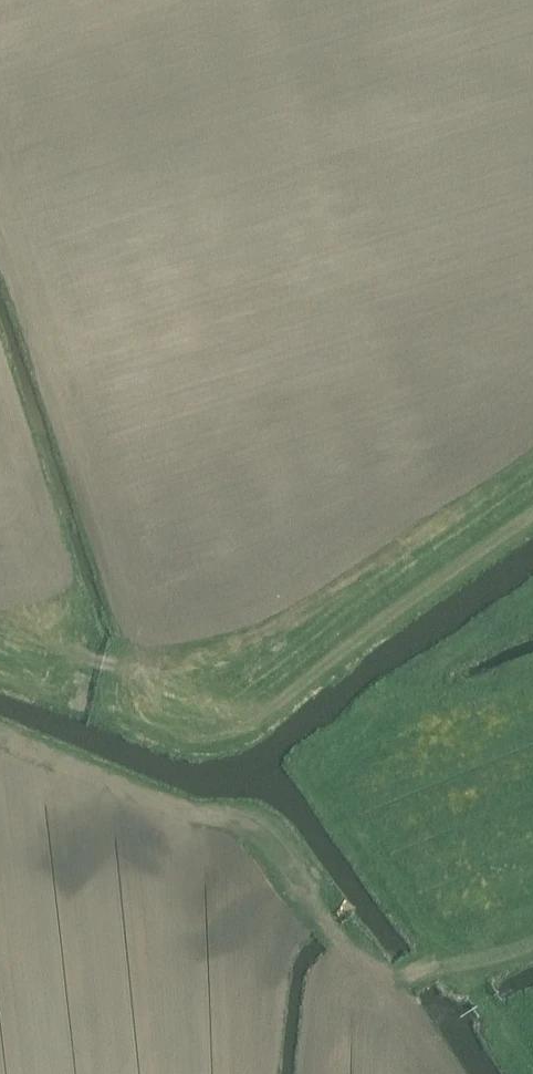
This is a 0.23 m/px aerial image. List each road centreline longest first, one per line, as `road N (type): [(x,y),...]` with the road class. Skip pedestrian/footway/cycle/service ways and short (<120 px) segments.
road 1 (track): [(0,740),(264,837),(362,967),(384,980),(409,978),(532,929)]
road 2 (track): [(0,622),(123,667),(174,698),(220,697),(532,479)]
road 3 (track): [(0,164),(78,434),(155,642),(157,686)]
road 4 (track): [(457,959),(532,1065)]

